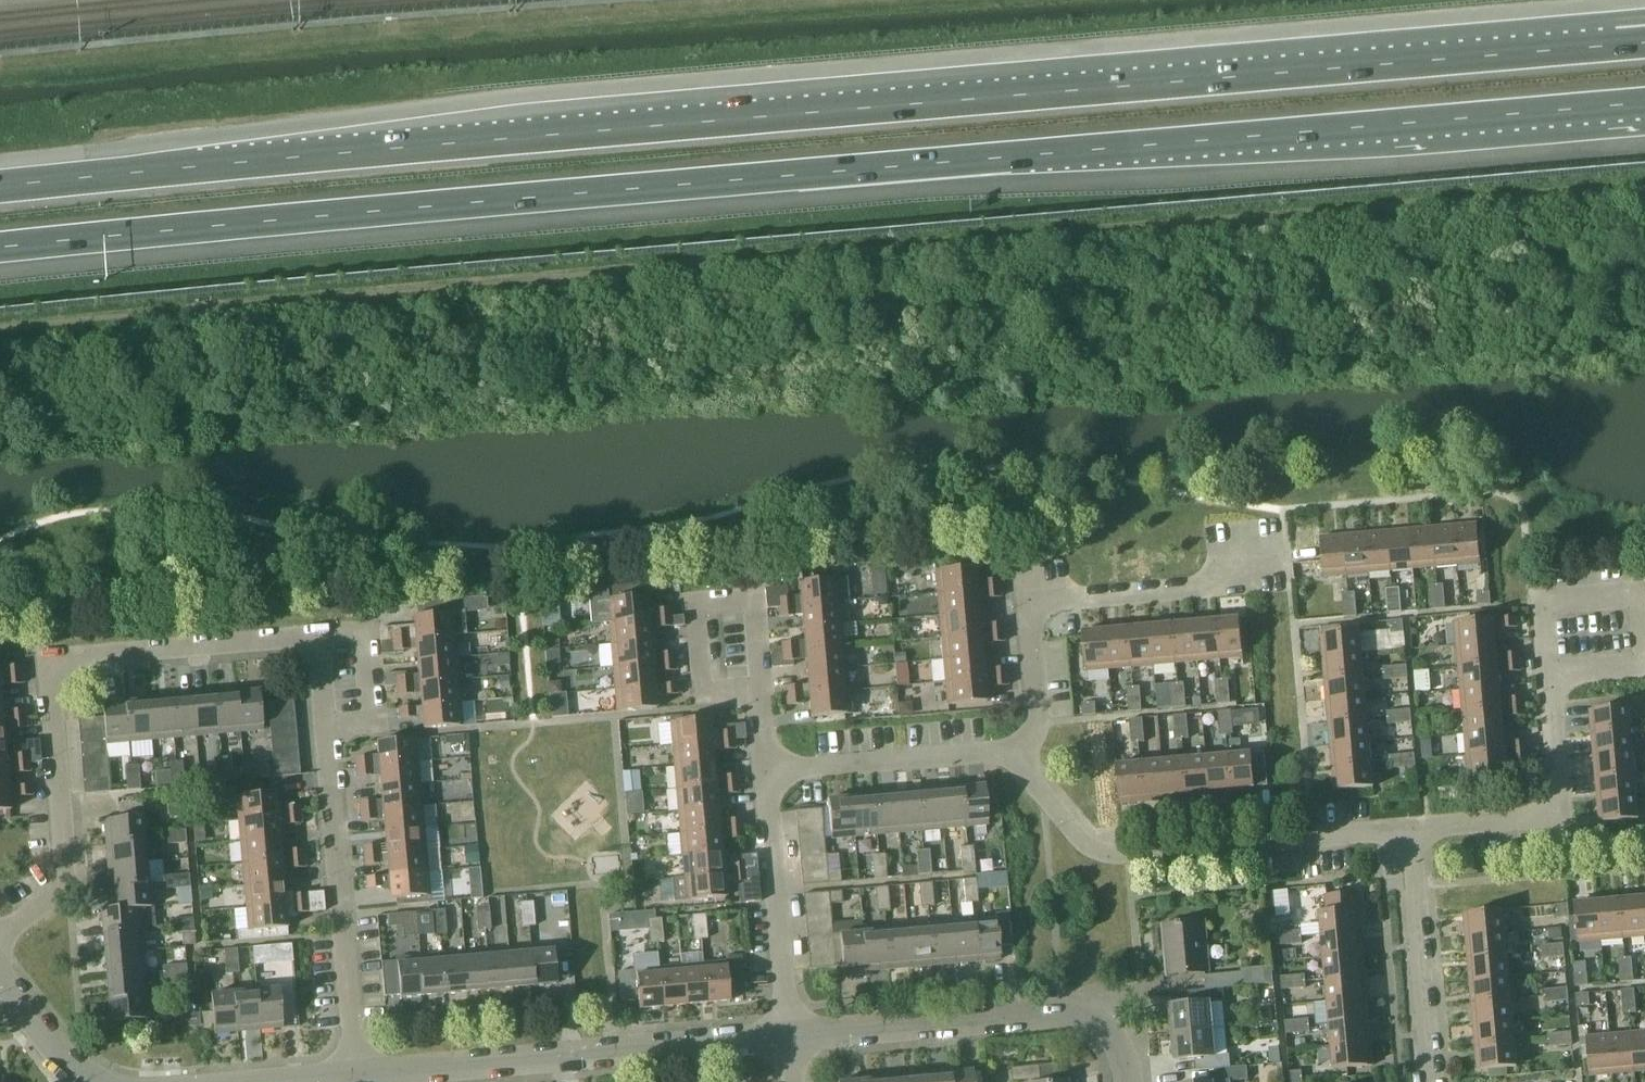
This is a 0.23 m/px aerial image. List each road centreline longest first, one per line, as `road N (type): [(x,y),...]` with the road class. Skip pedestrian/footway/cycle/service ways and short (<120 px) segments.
road 1 (motorway): [(1644,44),(0,188)]
road 2 (motorway): [(0,247),(1644,103)]
road 3 (residential): [(310,652),(291,640),(68,659),(49,676),(64,881),(0,935)]
road 4 (residential): [(1408,834),(1131,850),(1082,826),(1021,751)]
road 5 (residential): [(373,1076),(781,1039)]
road 6 (residential): [(1021,751),(1042,615),(1060,591),(1291,569)]
road 7 (residential): [(781,1039),(1062,1013),(1090,1019),(1113,1037),(1127,1081)]
road 8 (residential): [(355,1077),(323,725)]
road 9 (residential): [(1408,834),(1567,817),(1555,678)]
road 10 (residential): [(781,1039),(765,779)]
road 11 (residential): [(765,779),(1021,751)]
road 12 (residential): [(1432,1081),(1408,834)]
road 13 (residential): [(758,690),(747,600),(695,608),(697,691)]
road 14 (residential): [(1555,678),(1548,604),(1640,595),(1644,646)]
road 15 (residential): [(310,652),(335,636),(366,637),(373,719),(323,725)]
road 16 (residential): [(91,1081),(70,1070),(0,980)]

